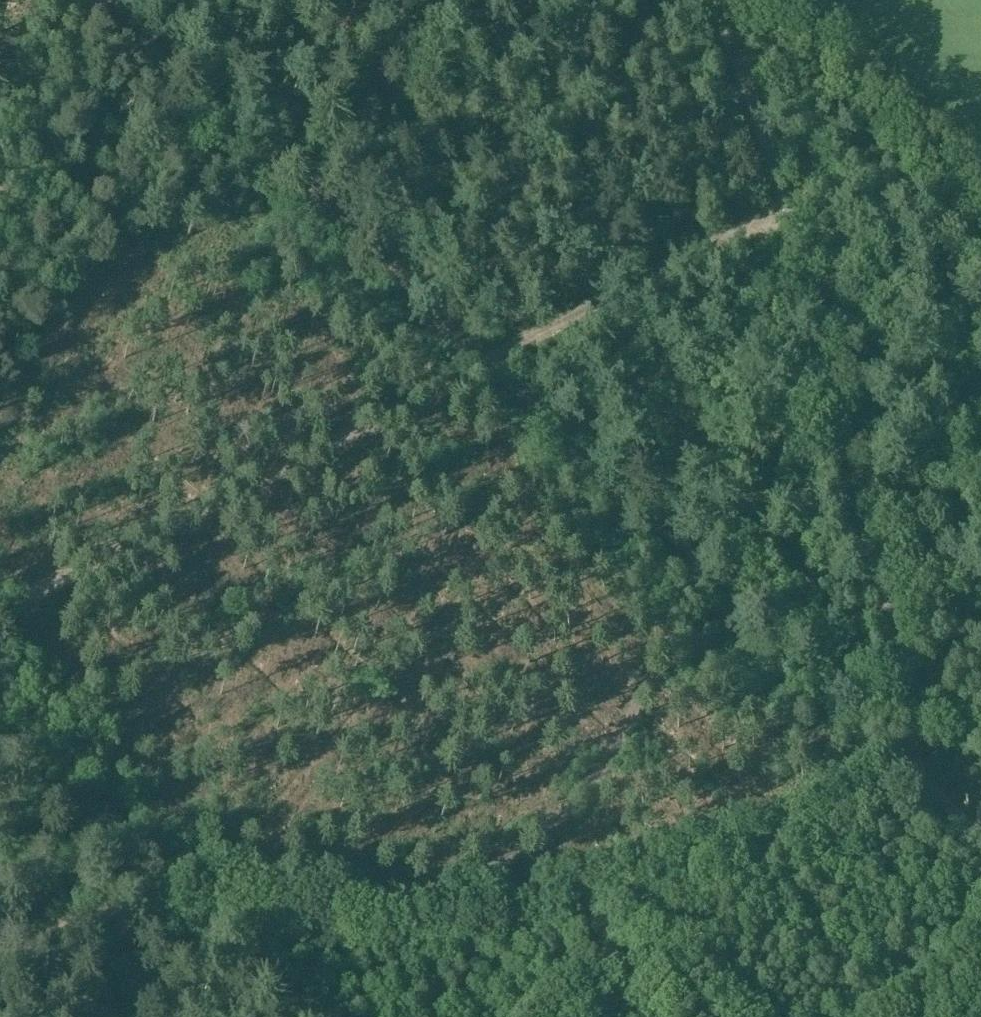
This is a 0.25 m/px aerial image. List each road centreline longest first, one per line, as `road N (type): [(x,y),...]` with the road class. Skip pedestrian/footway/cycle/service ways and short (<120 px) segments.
road 1 (track): [(0,957),(119,907),(237,902),(390,914),(448,893),(545,826),(613,756),(703,557)]
road 2 (track): [(483,363),(640,517),(799,611),(875,615),(980,588)]
road 3 (track): [(0,611),(483,363)]
road 4 (track): [(483,363),(105,0)]
road 5 (track): [(900,792),(829,828),(617,894),(602,912),(607,945),(600,977),(570,1016)]
road 6 (track): [(483,363),(788,205)]
road 7 (track): [(0,197),(50,54),(98,0)]

